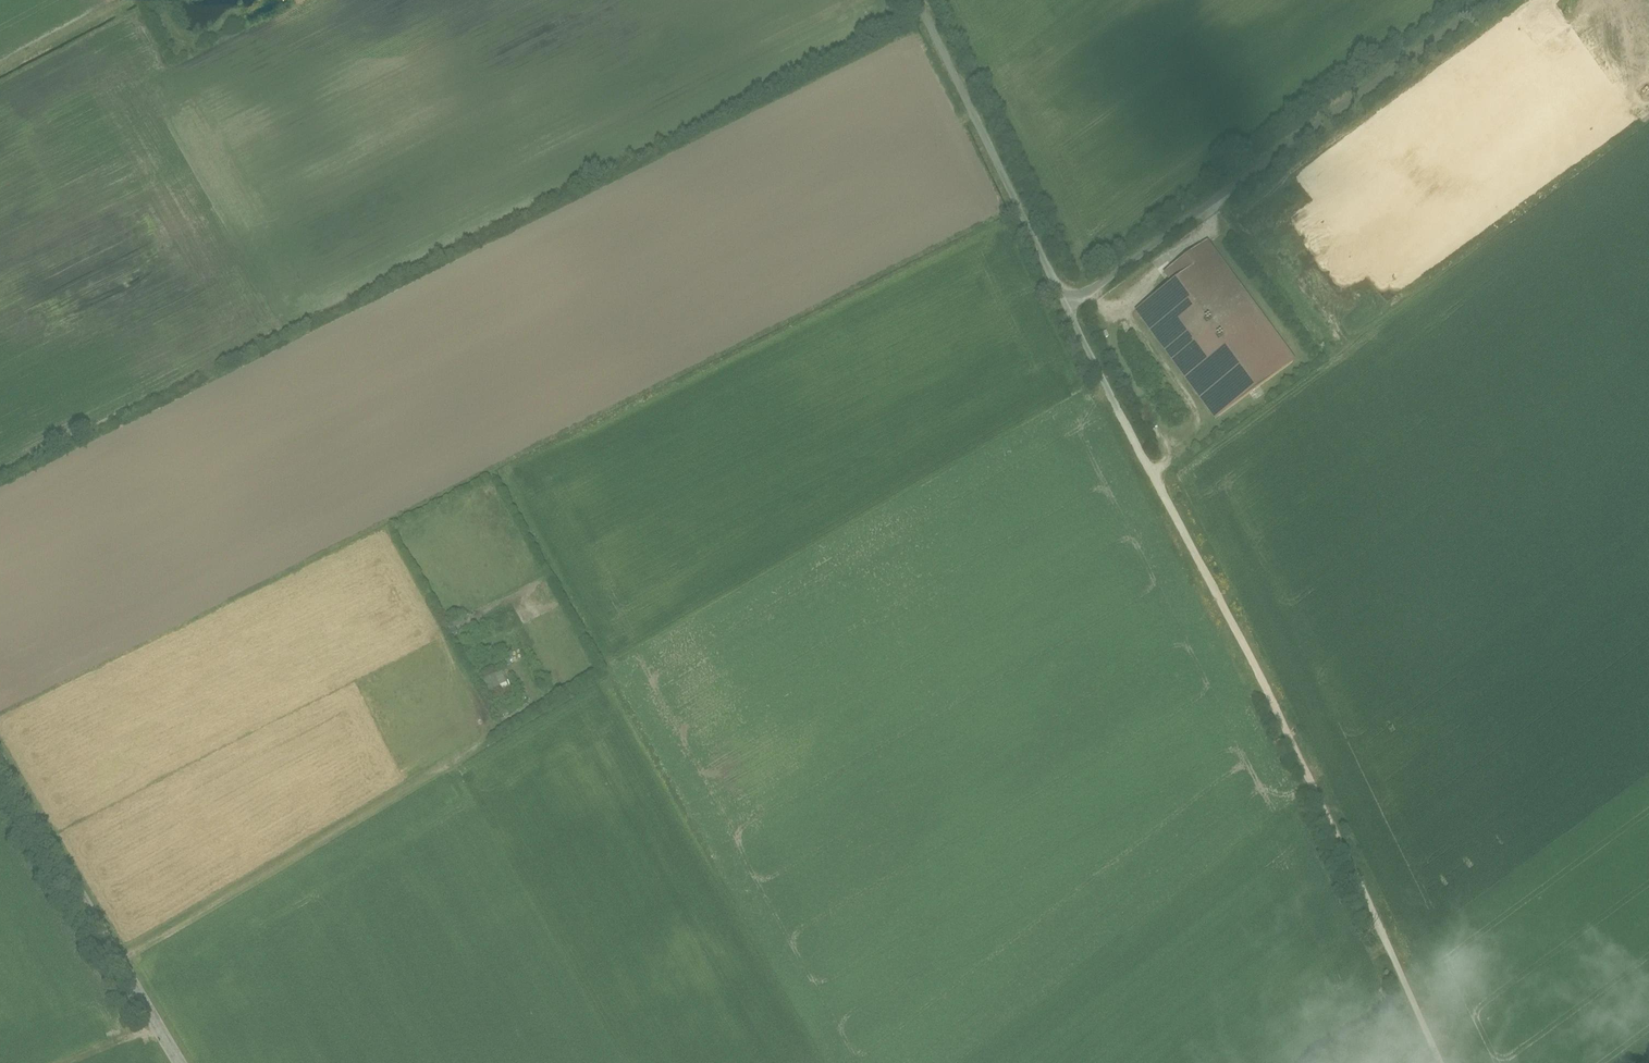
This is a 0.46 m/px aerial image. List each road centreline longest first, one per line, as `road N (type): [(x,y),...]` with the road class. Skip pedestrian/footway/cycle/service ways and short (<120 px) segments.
road 1 (track): [(1438,1062),(1066,301)]
road 2 (unclassified): [(1066,301),(1220,207),(1510,0)]
road 3 (track): [(117,960),(489,741)]
road 4 (unclassified): [(0,763),(178,1062)]
road 5 (unclassified): [(1066,301),(919,0)]

